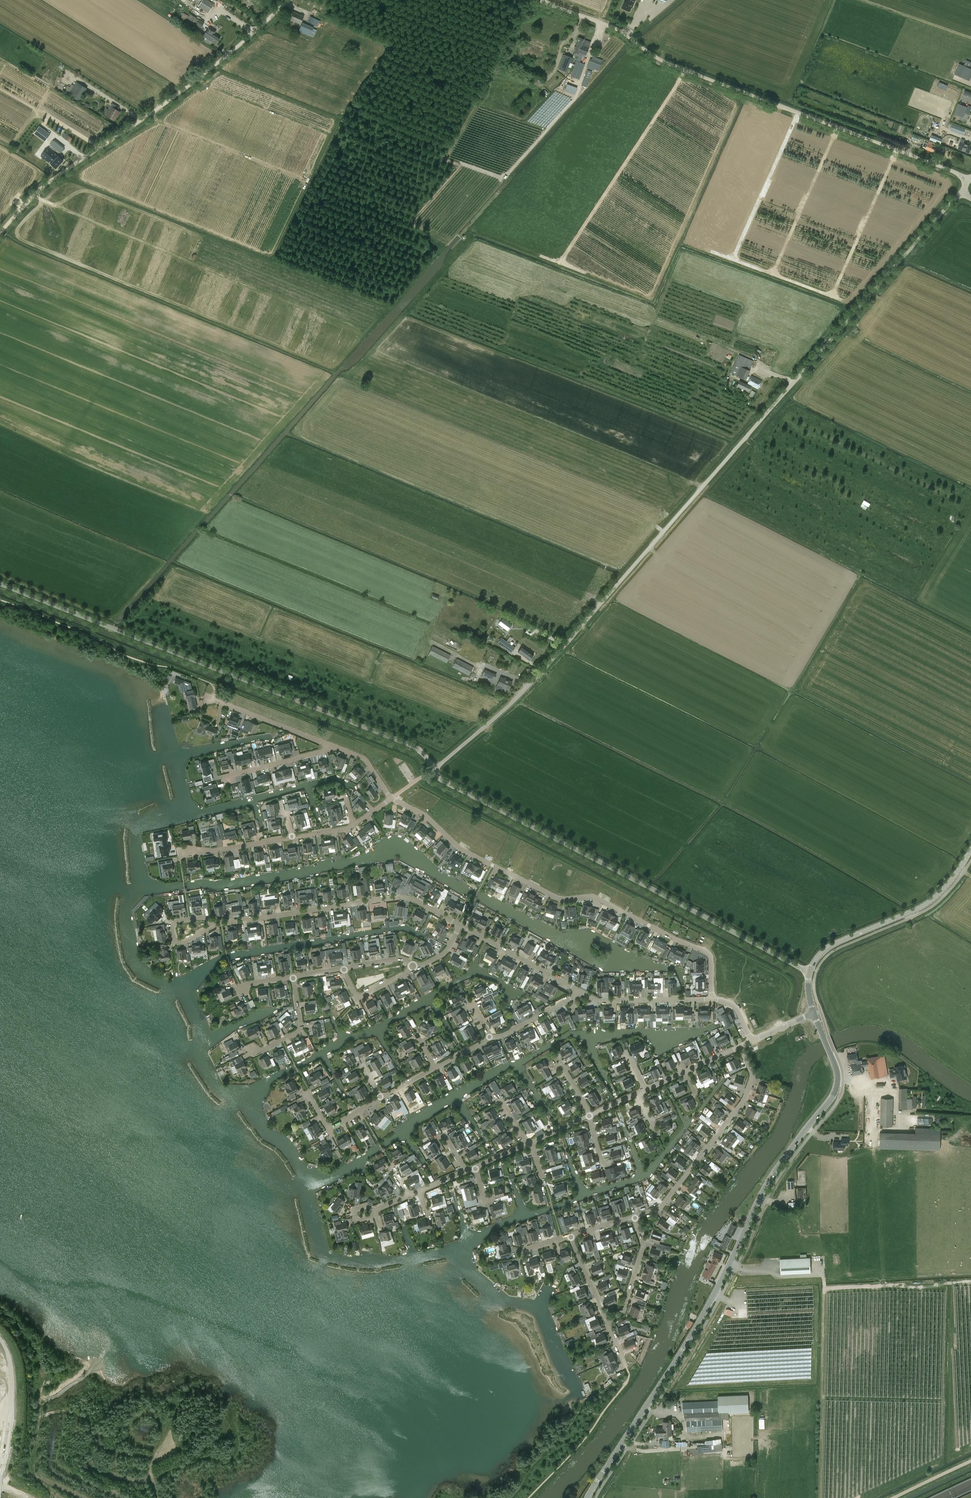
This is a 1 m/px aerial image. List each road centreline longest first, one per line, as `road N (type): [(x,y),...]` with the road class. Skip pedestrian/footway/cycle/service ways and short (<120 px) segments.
road 1 (unclassified): [(434,769),(524,693),(960,193)]
road 2 (tertiary): [(832,1053),(832,1097),(782,1160),(705,1312),(588,1497)]
road 3 (unclassified): [(434,769),(408,744),(0,584)]
road 4 (unclassified): [(970,180),(675,66),(618,30),(538,0)]
road 5 (unclassified): [(809,972),(434,769)]
road 6 (residential): [(711,1000),(708,954),(598,900),(562,900),(468,854),(429,818),(390,799)]
road 7 (unclassified): [(0,232),(50,180),(208,69),(287,0)]
road 8 (residential): [(460,926),(397,897),(214,926)]
road 9 (residential): [(634,1217),(662,1206),(746,1097),(754,1076),(739,1047)]
road 10 (tertiary): [(809,972),(838,942),(933,899),(970,850)]
road 11 (residential): [(581,992),(460,926)]
road 12 (residential): [(711,1000),(600,1001),(581,992)]
road 13 (residential): [(329,745),(210,698)]

